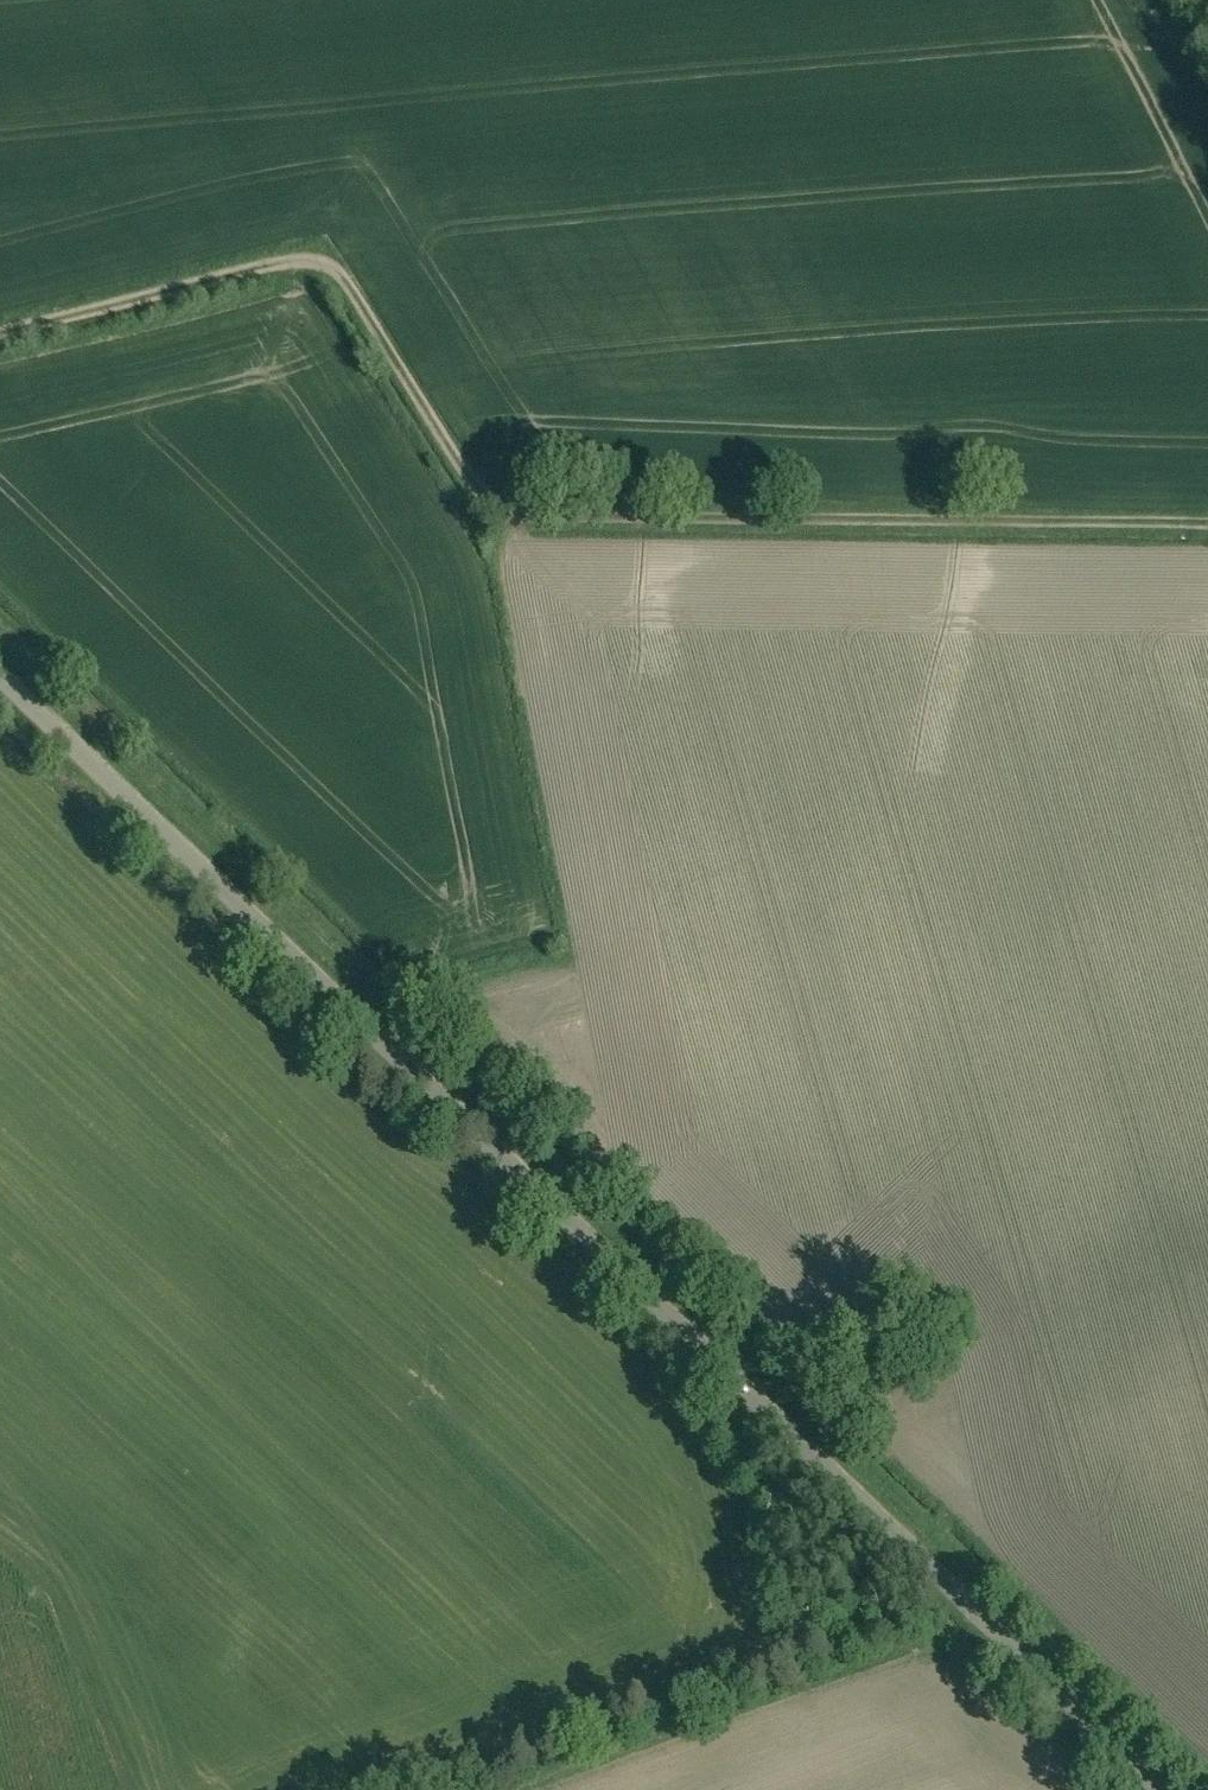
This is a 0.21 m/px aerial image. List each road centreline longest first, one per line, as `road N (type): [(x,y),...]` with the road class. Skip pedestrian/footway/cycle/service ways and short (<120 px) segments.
road 1 (unclassified): [(1165,1789),(0,674)]
road 2 (track): [(1207,529),(509,513),(488,502),(353,285),(313,266),(0,339)]

